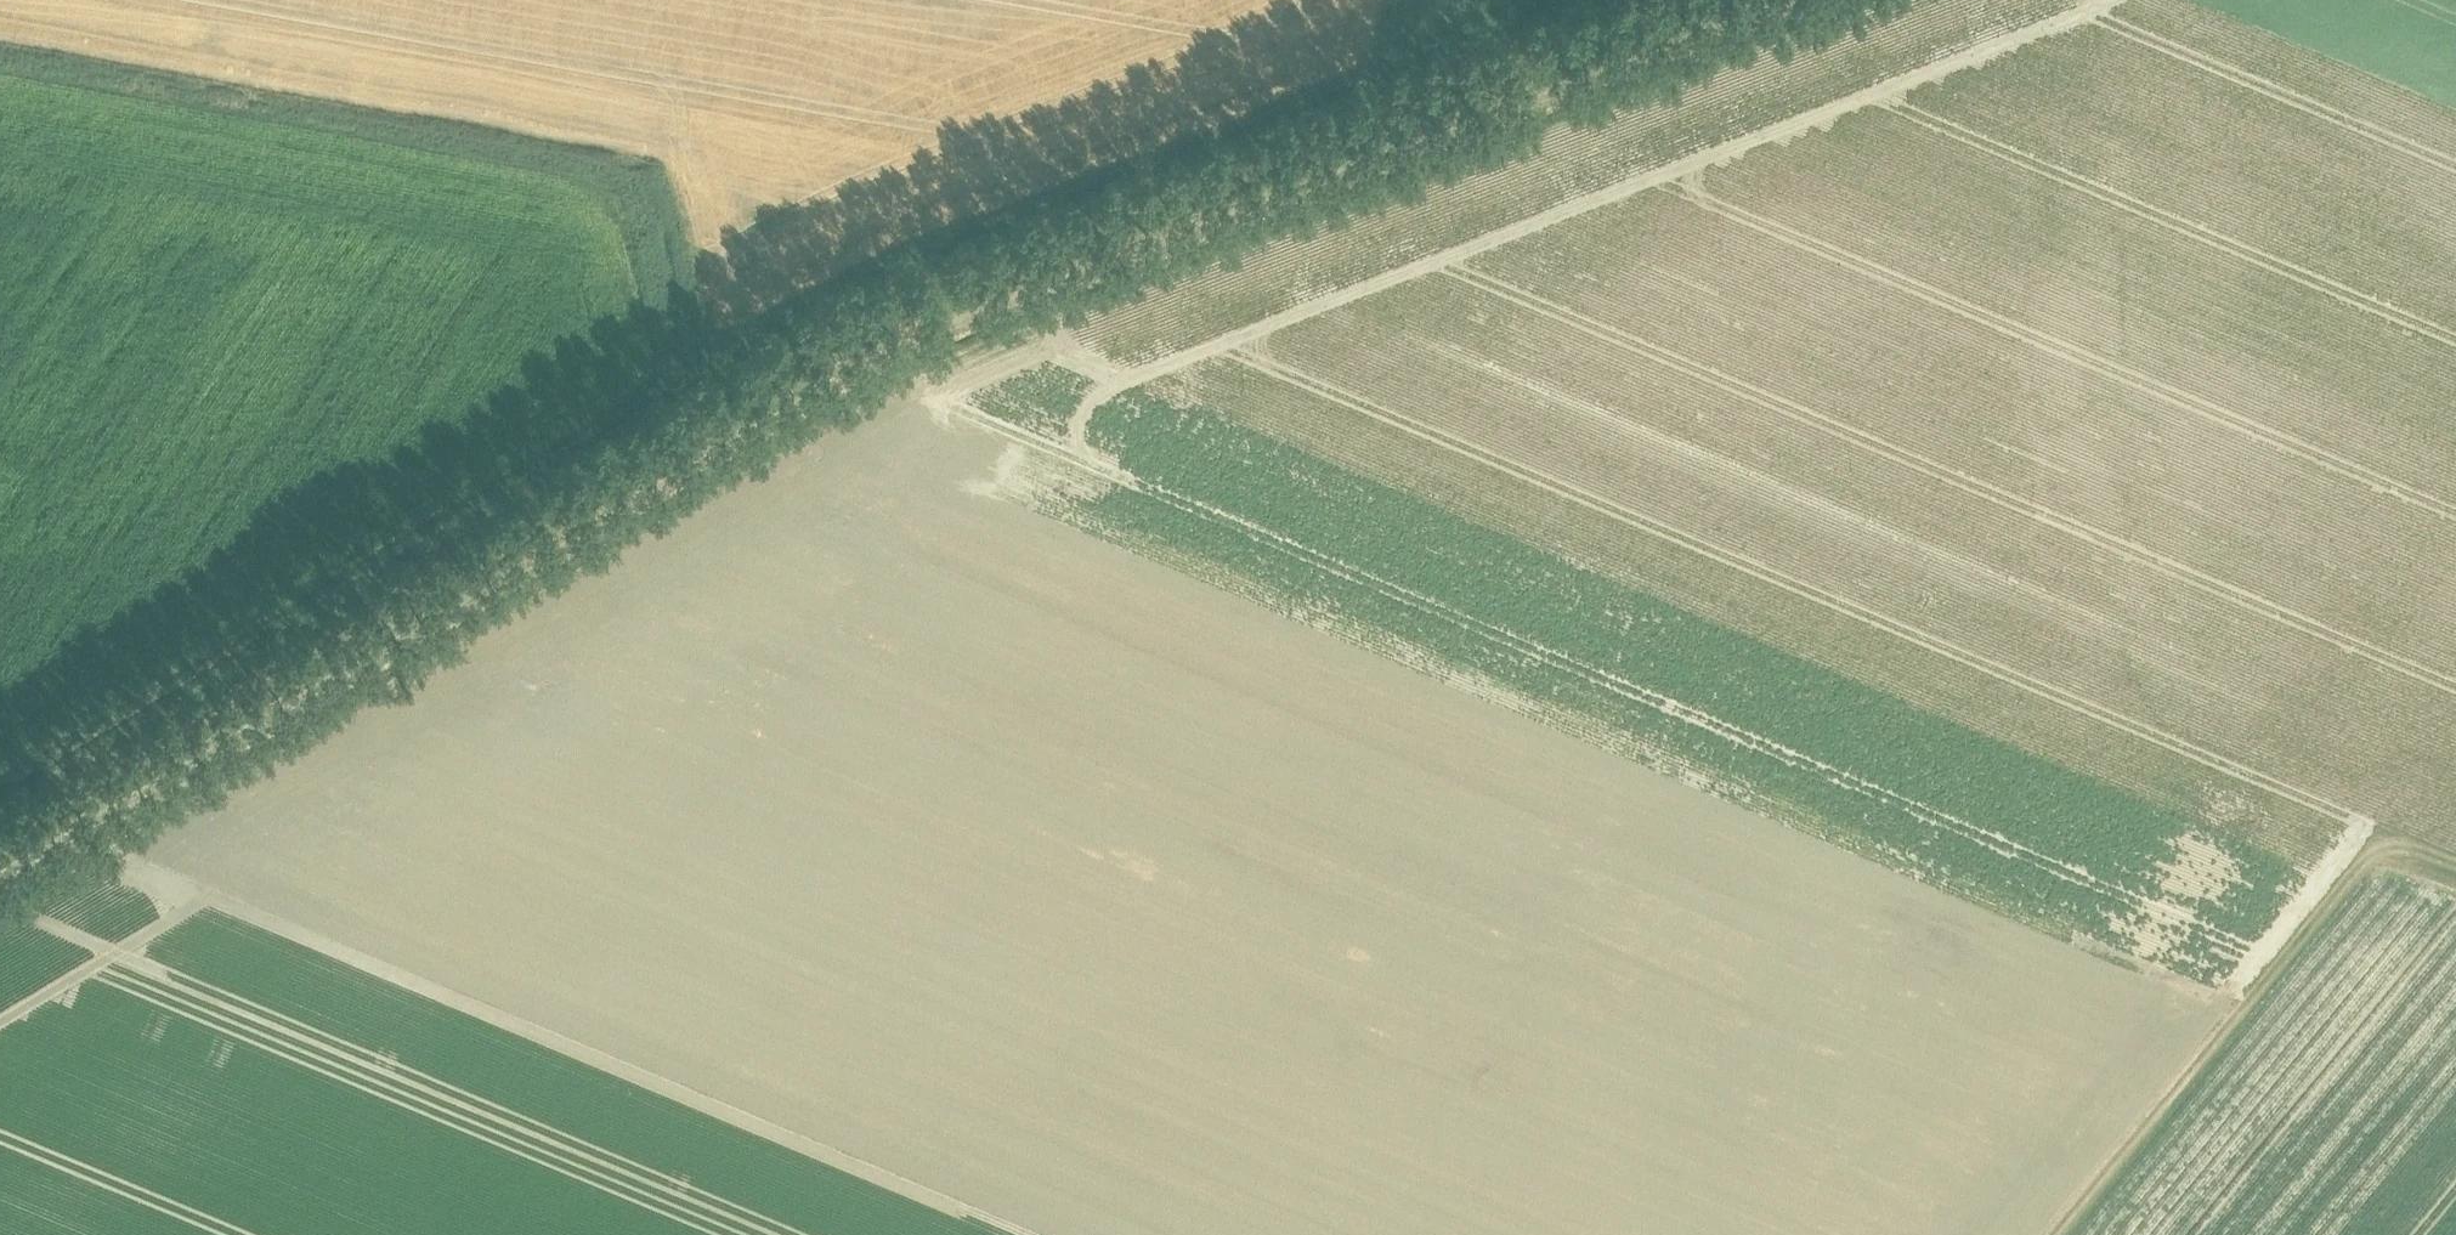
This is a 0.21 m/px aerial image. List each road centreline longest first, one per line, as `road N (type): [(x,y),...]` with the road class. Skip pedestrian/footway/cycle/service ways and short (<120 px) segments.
road 1 (track): [(0,887),(862,368),(1807,0)]
road 2 (track): [(2455,862),(2421,847),(2381,854),(2362,870),(2058,1234)]

